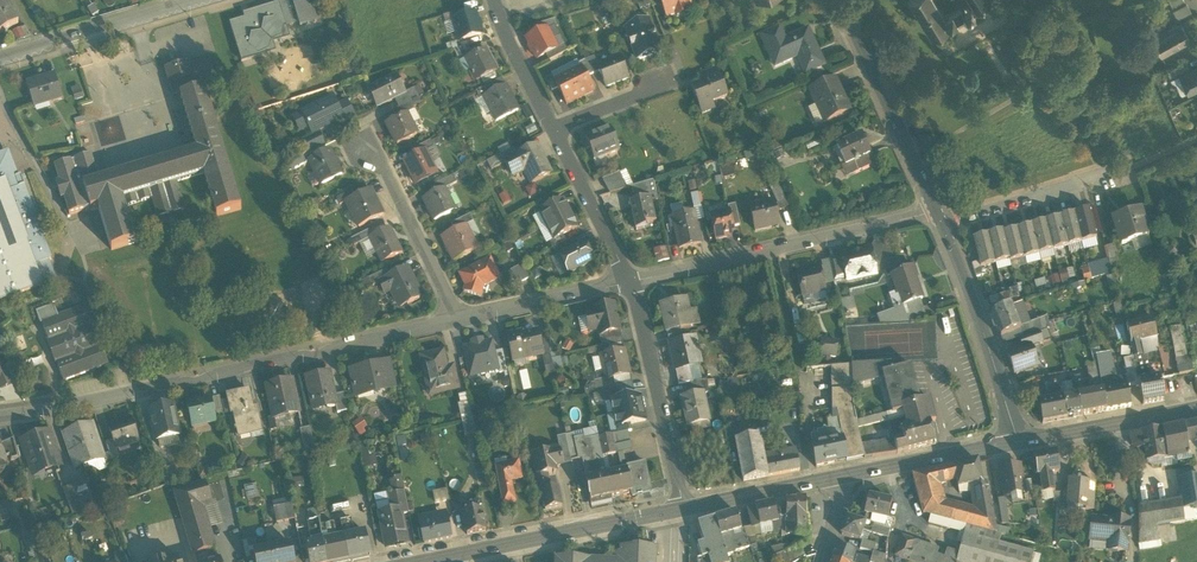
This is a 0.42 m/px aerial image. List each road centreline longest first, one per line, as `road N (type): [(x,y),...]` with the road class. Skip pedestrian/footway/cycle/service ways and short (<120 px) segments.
road 1 (residential): [(462,317),(43,412),(0,414)]
road 2 (residential): [(935,210),(632,279)]
road 3 (secondary): [(680,511),(433,561)]
road 4 (residential): [(632,279),(680,511)]
road 5 (tertiary): [(935,210),(841,0)]
road 6 (tertiary): [(1021,440),(943,225)]
road 7 (residential): [(197,0),(0,59)]
road 8 (residential): [(373,144),(462,317)]
road 9 (residential): [(943,225),(1126,170)]
road 10 (secondary): [(843,476),(1021,440)]
road 11 (secondary): [(1021,440),(1196,408)]
road 12 (residential): [(632,279),(462,317)]
road 13 (residential): [(554,127),(632,279)]
road 14 (secondary): [(843,476),(680,511)]
road 15 (residential): [(496,0),(507,39),(554,127)]
road 16 (residential): [(554,127),(669,83)]

